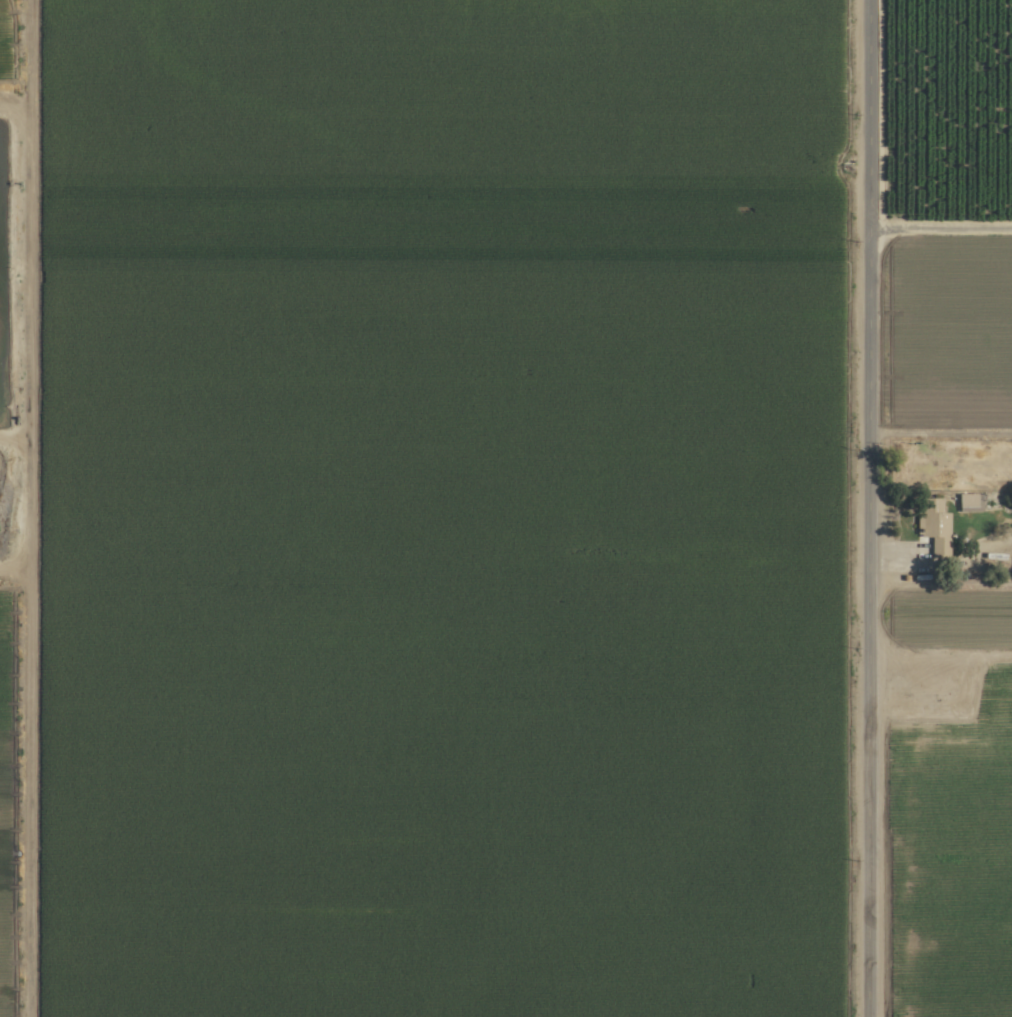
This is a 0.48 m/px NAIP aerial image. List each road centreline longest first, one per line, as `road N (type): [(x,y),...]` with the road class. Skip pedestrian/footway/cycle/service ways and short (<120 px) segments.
road 1 (residential): [(866,1016),(869,0)]

